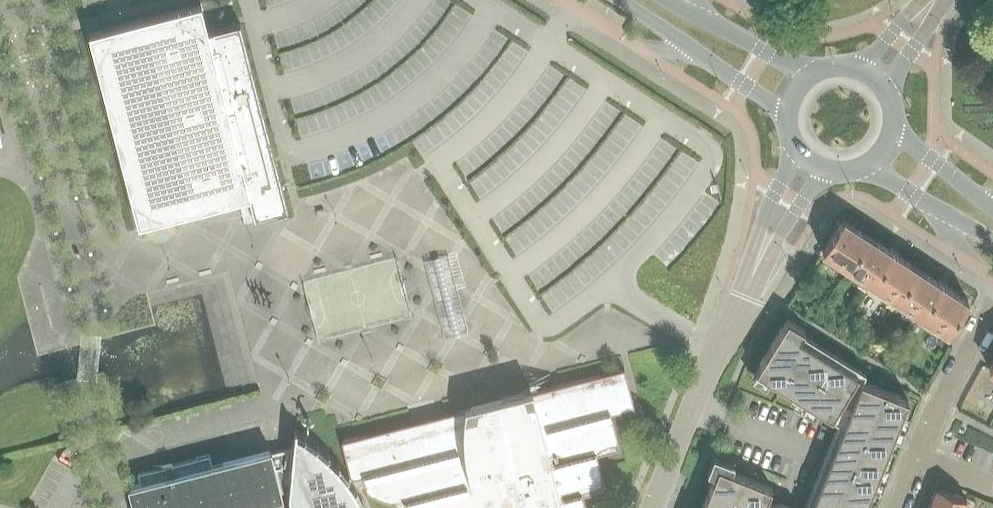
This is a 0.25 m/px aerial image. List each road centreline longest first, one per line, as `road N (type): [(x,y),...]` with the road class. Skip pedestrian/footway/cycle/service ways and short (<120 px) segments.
road 1 (residential): [(653,507),(747,297)]
road 2 (residential): [(898,507),(940,404),(992,307)]
road 3 (residential): [(799,150),(764,214),(747,297)]
road 4 (residential): [(747,297),(824,168)]
road 5 (residential): [(564,0),(644,52),(695,52)]
road 6 (primary): [(814,74),(703,19)]

